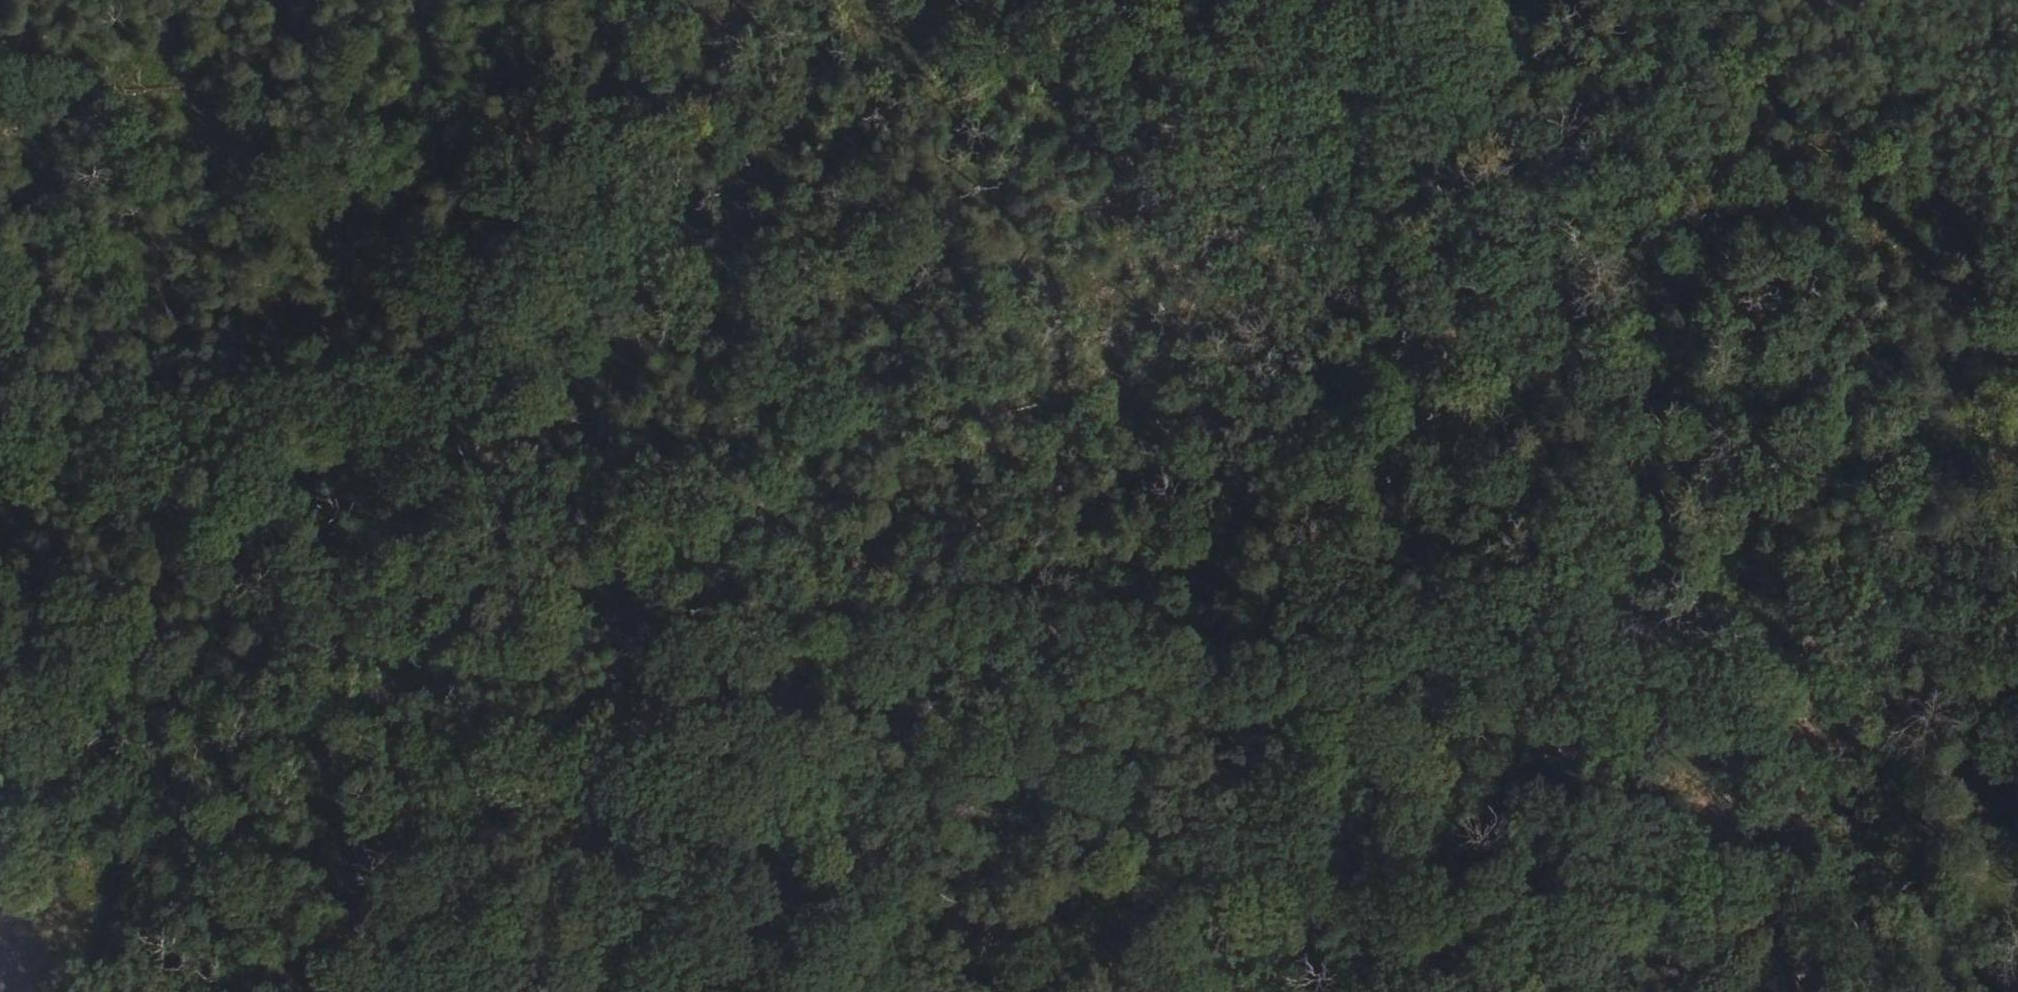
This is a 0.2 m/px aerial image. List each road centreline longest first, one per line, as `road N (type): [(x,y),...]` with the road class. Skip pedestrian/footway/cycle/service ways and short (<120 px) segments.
road 1 (track): [(461,991),(691,775),(888,619),(1116,347),(1369,0)]
road 2 (track): [(888,619),(1123,620),(1350,676),(1482,794),(1511,991)]

